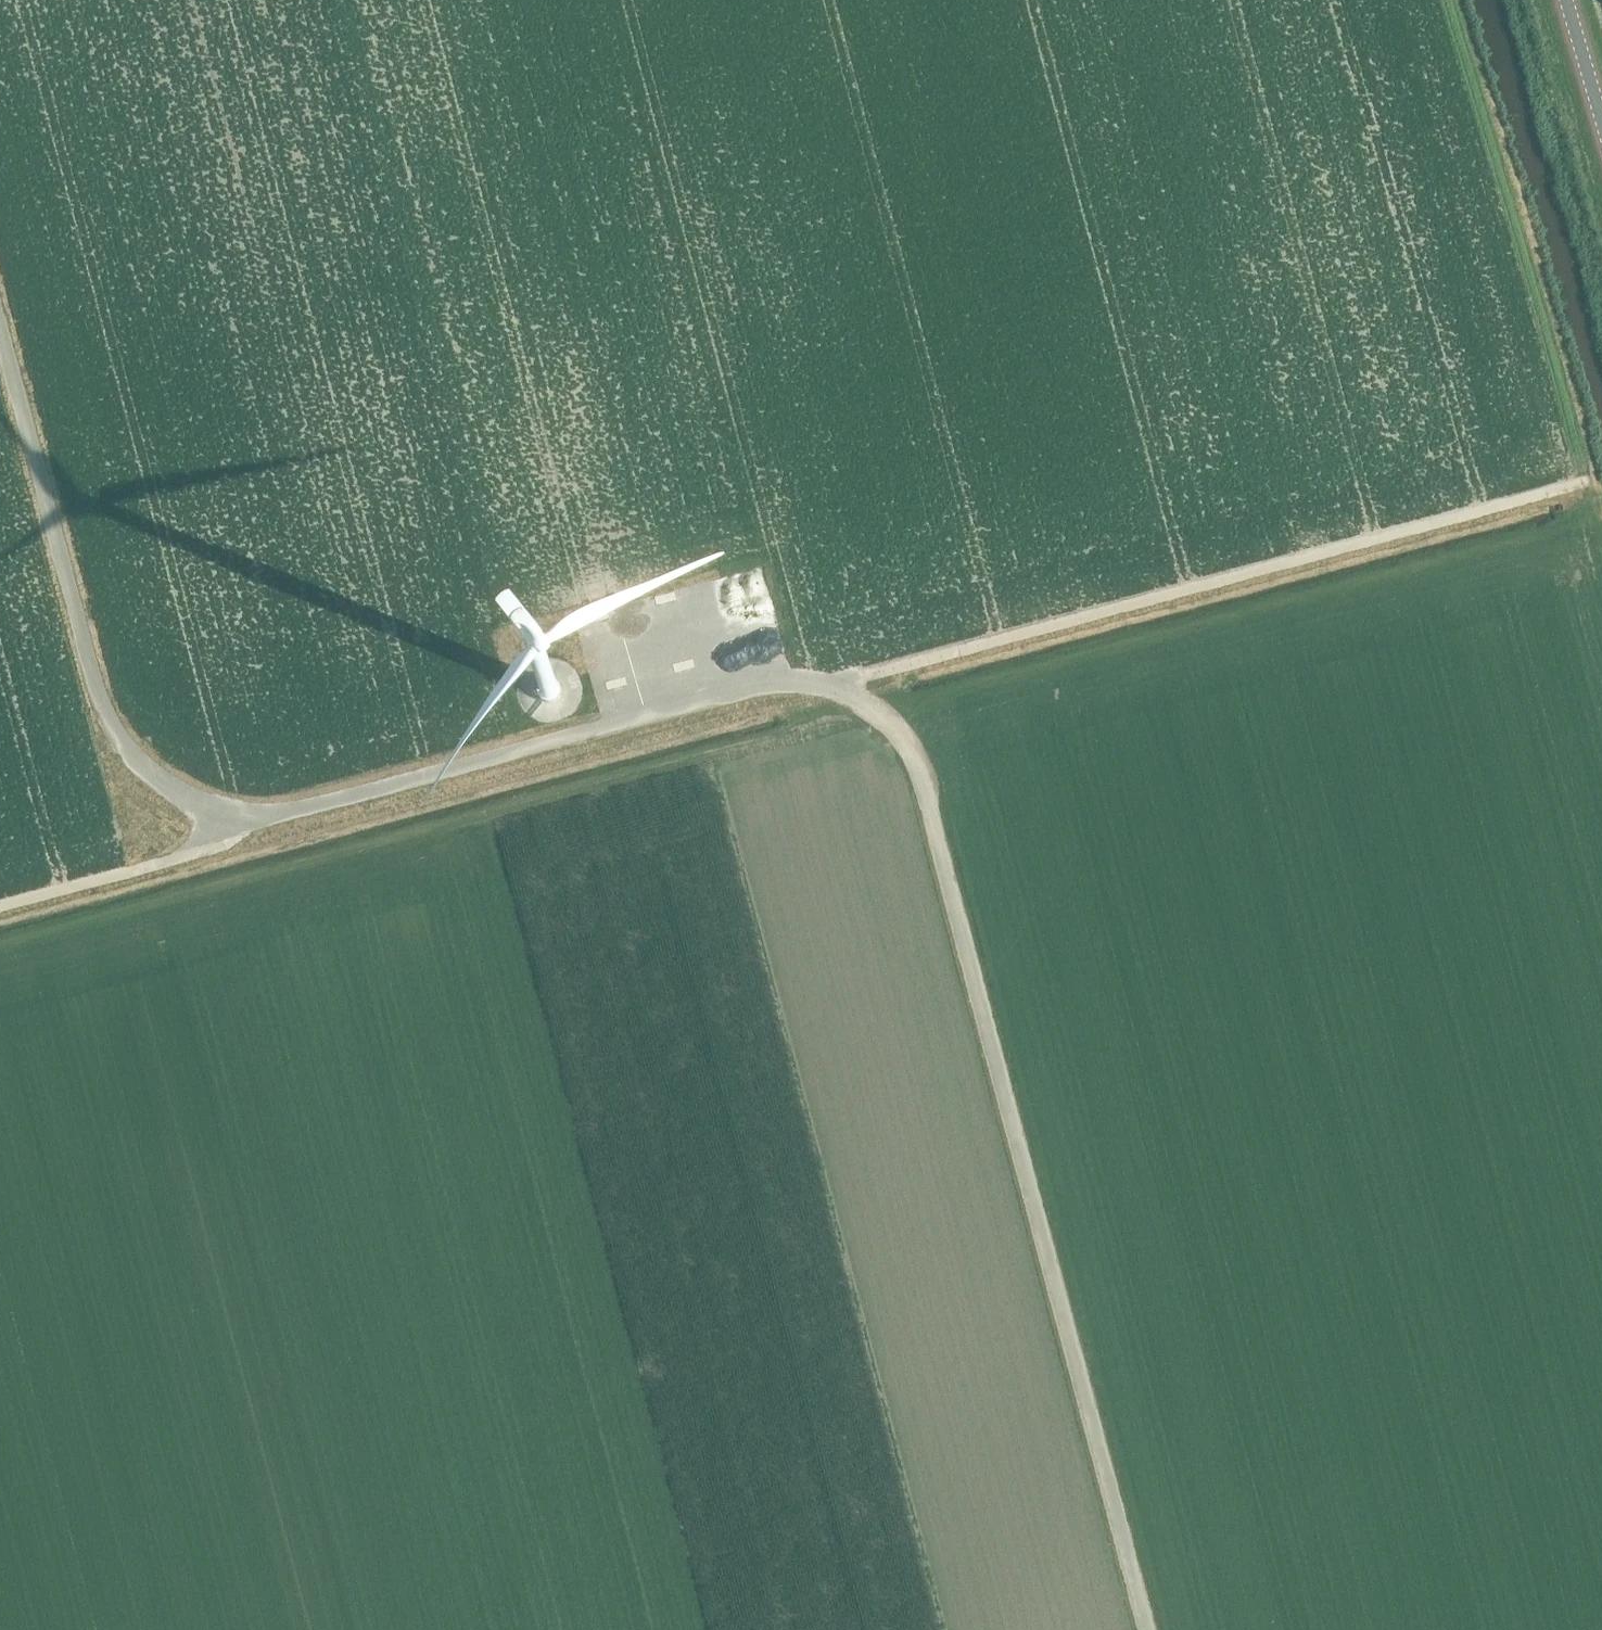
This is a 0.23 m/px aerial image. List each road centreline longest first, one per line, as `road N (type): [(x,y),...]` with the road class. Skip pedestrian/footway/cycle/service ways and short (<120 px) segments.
road 1 (track): [(1585,482),(832,687),(782,686),(284,816),(243,816),(189,853),(145,870),(0,908)]
road 2 (track): [(832,687),(912,762),(1146,1629)]
road 3 (track): [(0,330),(99,703),(153,779),(243,816)]
road 4 (unclassified): [(1601,141),(1561,0)]

